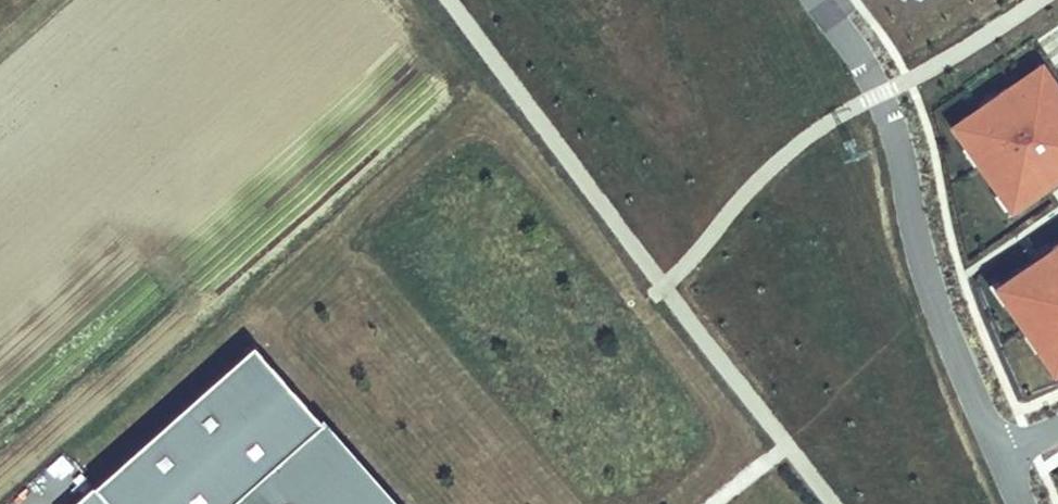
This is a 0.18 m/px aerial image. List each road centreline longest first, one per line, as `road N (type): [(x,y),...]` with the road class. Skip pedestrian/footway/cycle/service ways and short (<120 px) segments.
road 1 (residential): [(821,0),(893,119),(953,351),(1002,461)]

